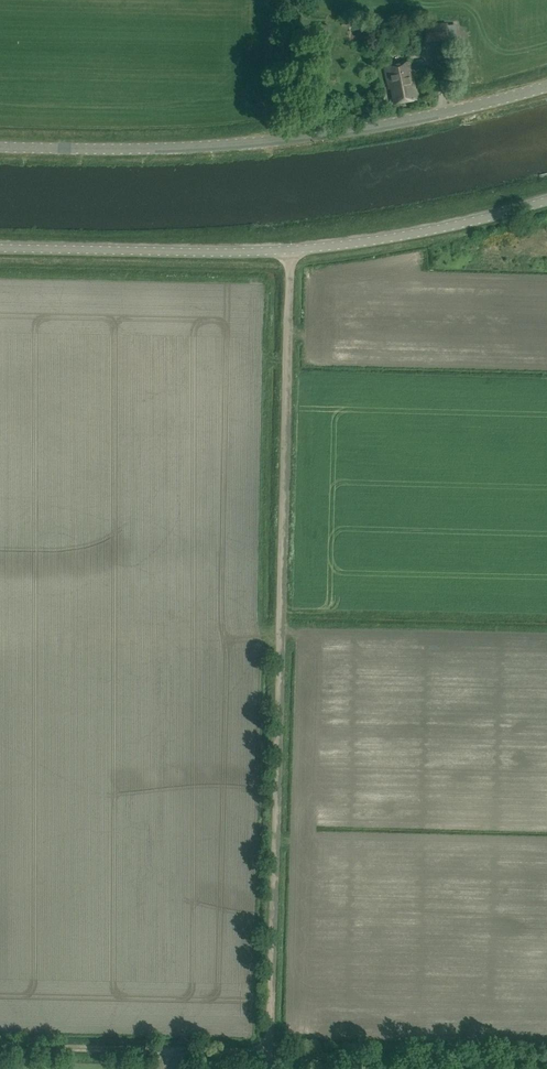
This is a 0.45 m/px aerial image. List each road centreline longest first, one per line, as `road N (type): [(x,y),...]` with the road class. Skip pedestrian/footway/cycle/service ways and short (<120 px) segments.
road 1 (track): [(269,1051),(291,249)]
road 2 (tertiary): [(546,88),(280,140),(0,148)]
road 3 (tertiary): [(0,248),(291,249),(436,228),(546,201)]
road 4 (track): [(546,1057),(0,1046)]

